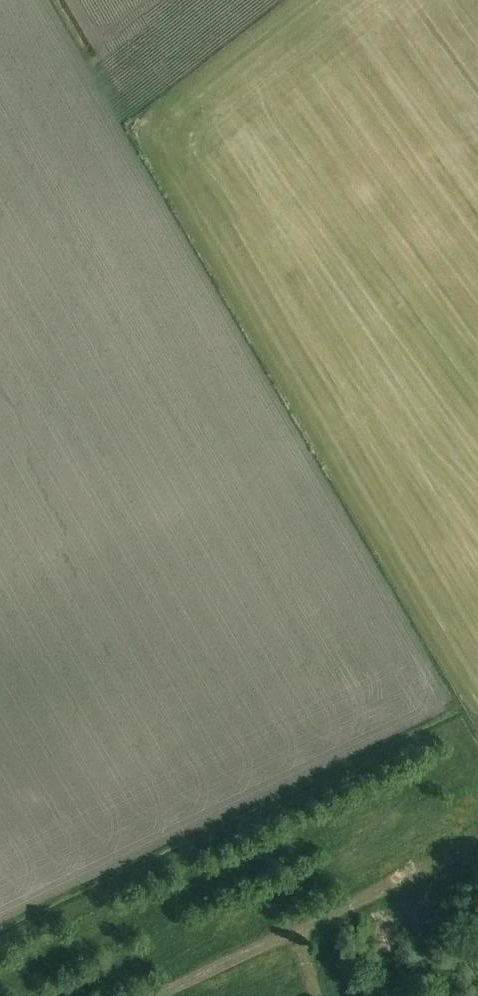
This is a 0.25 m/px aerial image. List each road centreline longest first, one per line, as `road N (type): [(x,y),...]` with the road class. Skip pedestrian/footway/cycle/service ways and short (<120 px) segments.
road 1 (track): [(313,995),(288,935),(159,995)]

